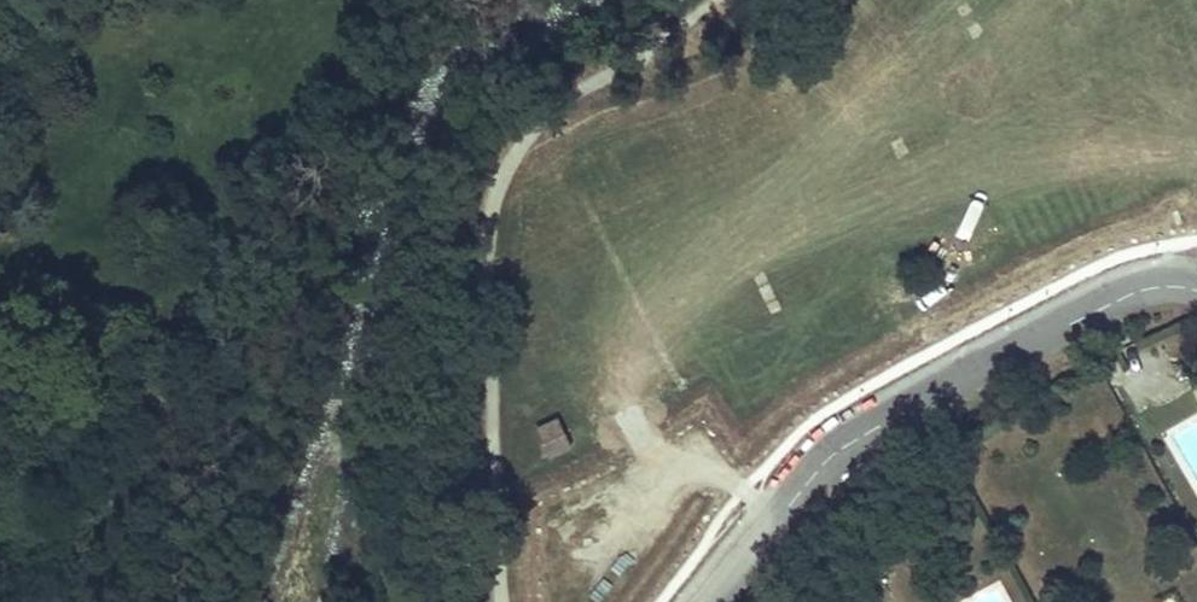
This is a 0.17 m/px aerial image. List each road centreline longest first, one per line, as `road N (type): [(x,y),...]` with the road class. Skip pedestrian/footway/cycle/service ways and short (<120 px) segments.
road 1 (residential): [(713,601),(802,490),(869,425),(1131,290),(1196,288)]

